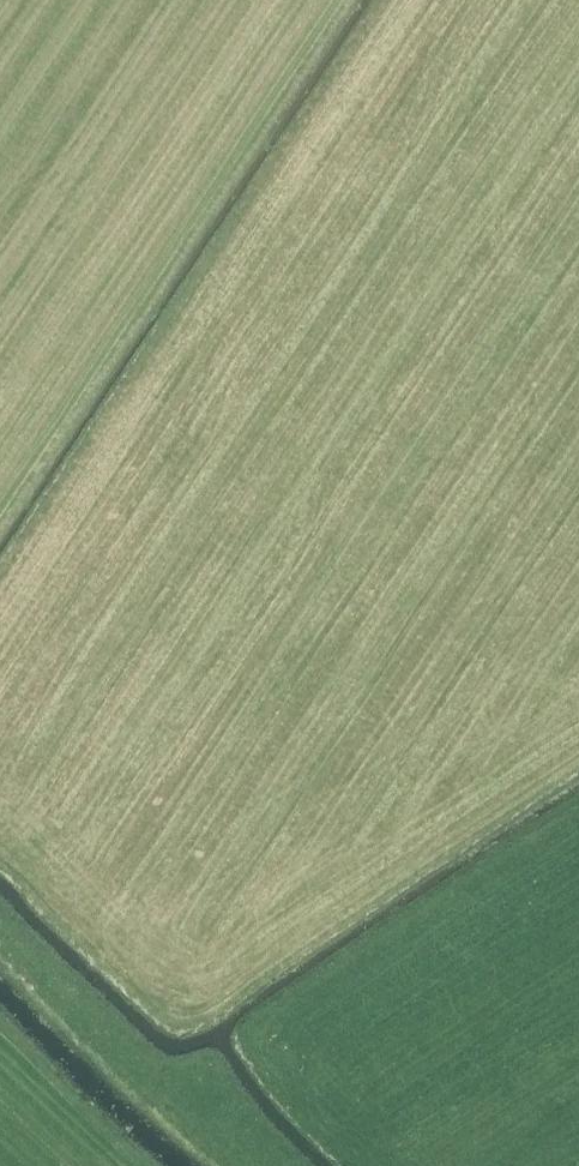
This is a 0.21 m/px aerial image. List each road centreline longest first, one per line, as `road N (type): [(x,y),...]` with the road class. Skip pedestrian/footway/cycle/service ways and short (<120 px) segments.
road 1 (track): [(0,933),(250,1165)]

